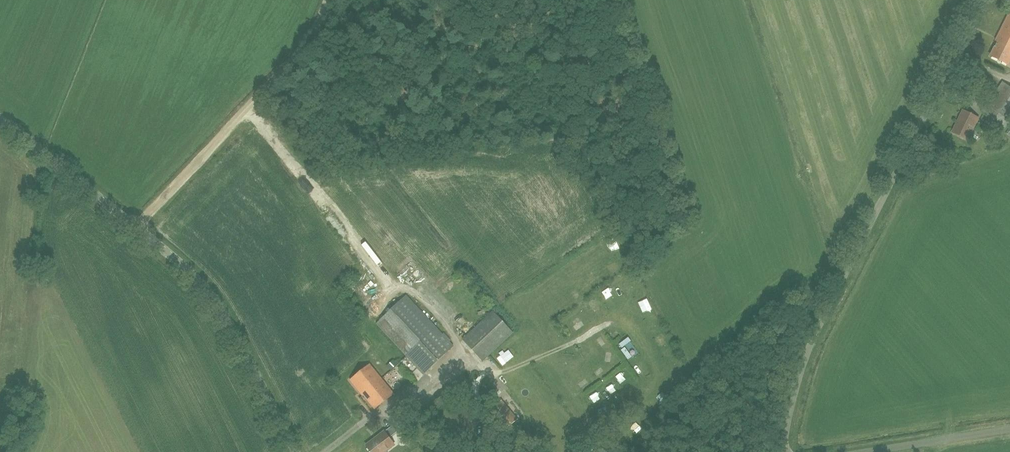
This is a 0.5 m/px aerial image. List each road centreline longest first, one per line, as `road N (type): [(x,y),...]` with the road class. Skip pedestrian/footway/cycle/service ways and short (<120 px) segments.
road 1 (unclassified): [(786,451),(798,373),(981,0)]
road 2 (unclassified): [(296,451),(209,290),(0,121)]
road 3 (track): [(248,109),(386,284),(412,290),(480,374),(509,370)]
road 4 (track): [(136,228),(302,50),(328,0)]
road 5 (track): [(327,451),(466,354)]
road 6 (unclassified): [(864,451),(1009,428)]

